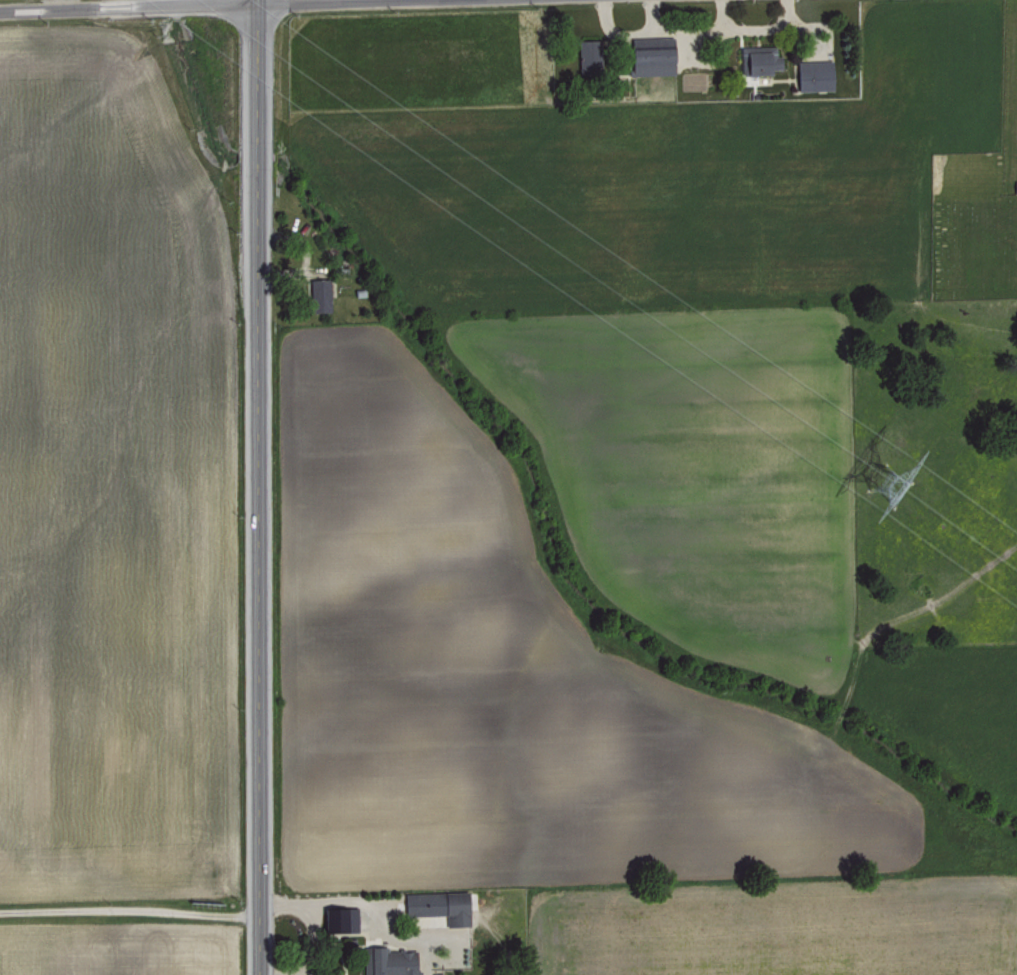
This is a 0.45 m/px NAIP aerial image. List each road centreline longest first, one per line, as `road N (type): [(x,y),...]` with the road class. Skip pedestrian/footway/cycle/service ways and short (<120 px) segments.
road 1 (primary): [(257,974),(253,0)]
road 2 (residential): [(0,9),(290,0)]

